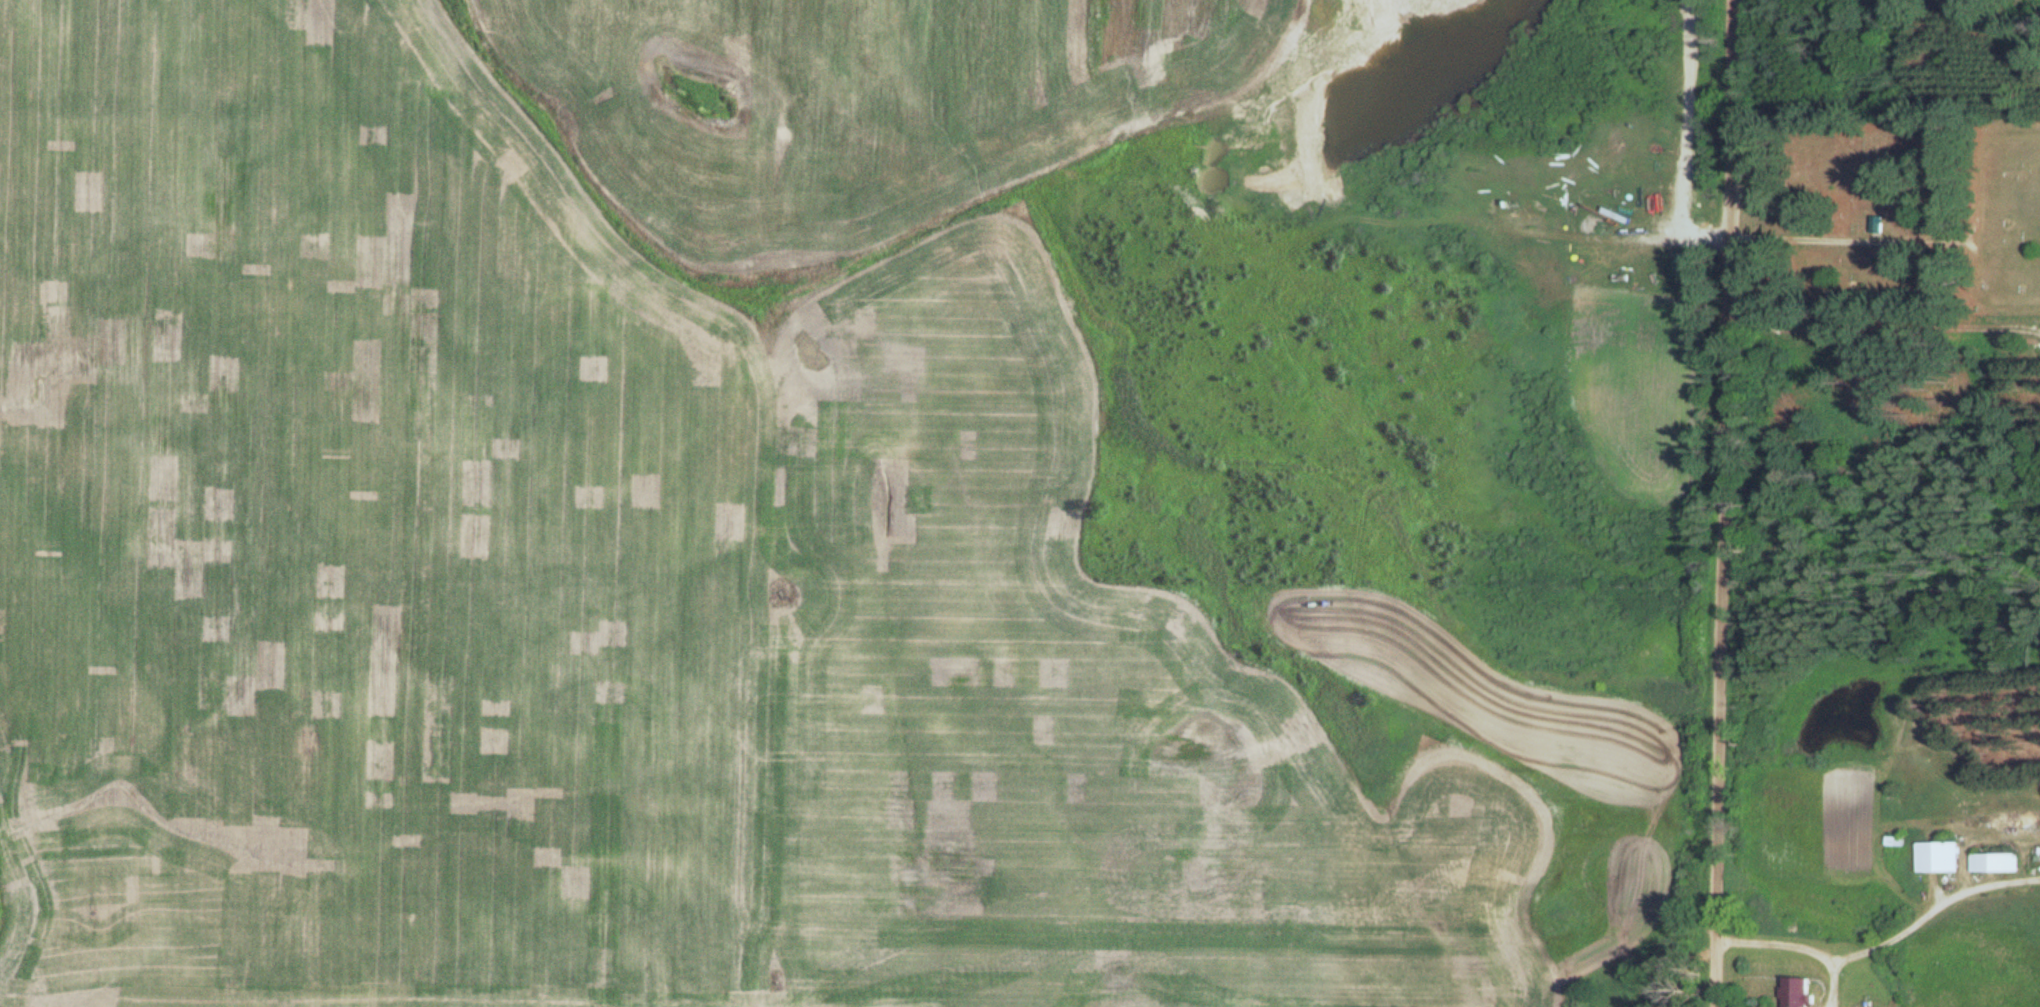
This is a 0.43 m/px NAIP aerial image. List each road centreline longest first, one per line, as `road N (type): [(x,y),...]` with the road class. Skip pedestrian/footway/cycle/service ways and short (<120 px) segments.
road 1 (residential): [(1712,1006),(1715,340),(1724,238)]
road 2 (residential): [(1724,238),(1729,0)]

